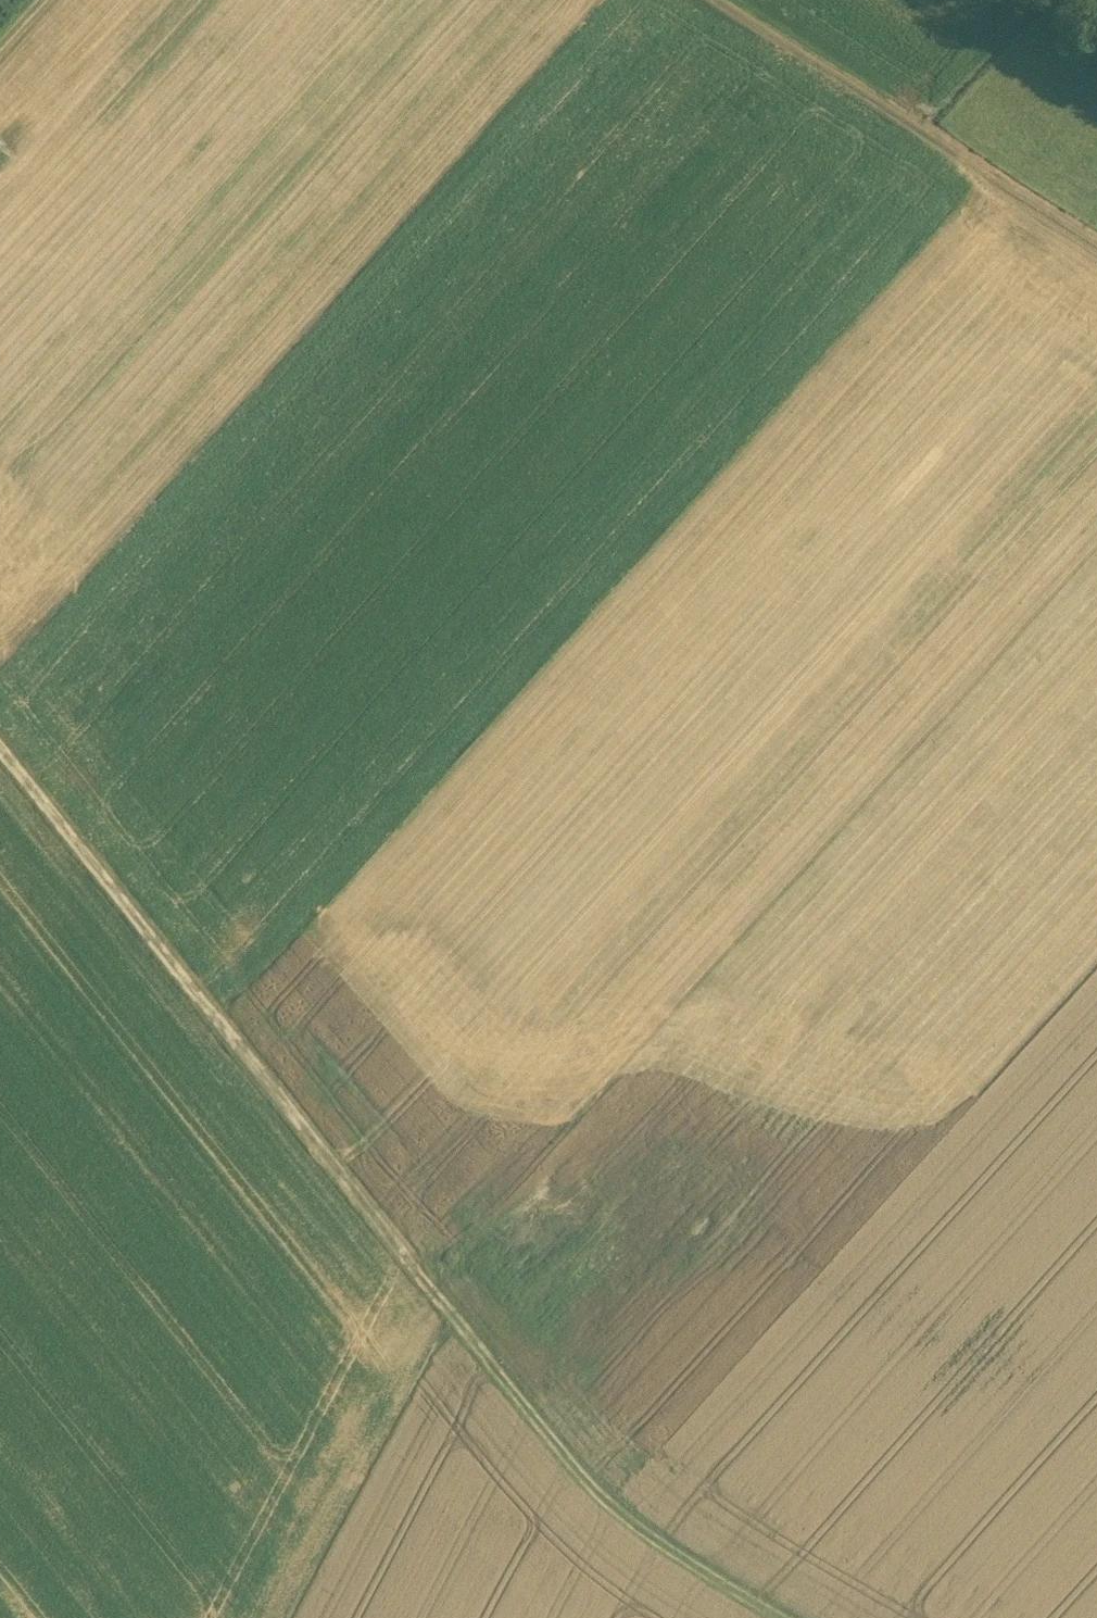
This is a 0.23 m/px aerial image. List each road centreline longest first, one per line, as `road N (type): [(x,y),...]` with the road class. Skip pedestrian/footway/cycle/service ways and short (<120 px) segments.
road 1 (track): [(0,746),(466,1327)]
road 2 (track): [(788,1617),(657,1542),(601,1495),(466,1327)]
road 3 (track): [(731,0),(1096,238)]

